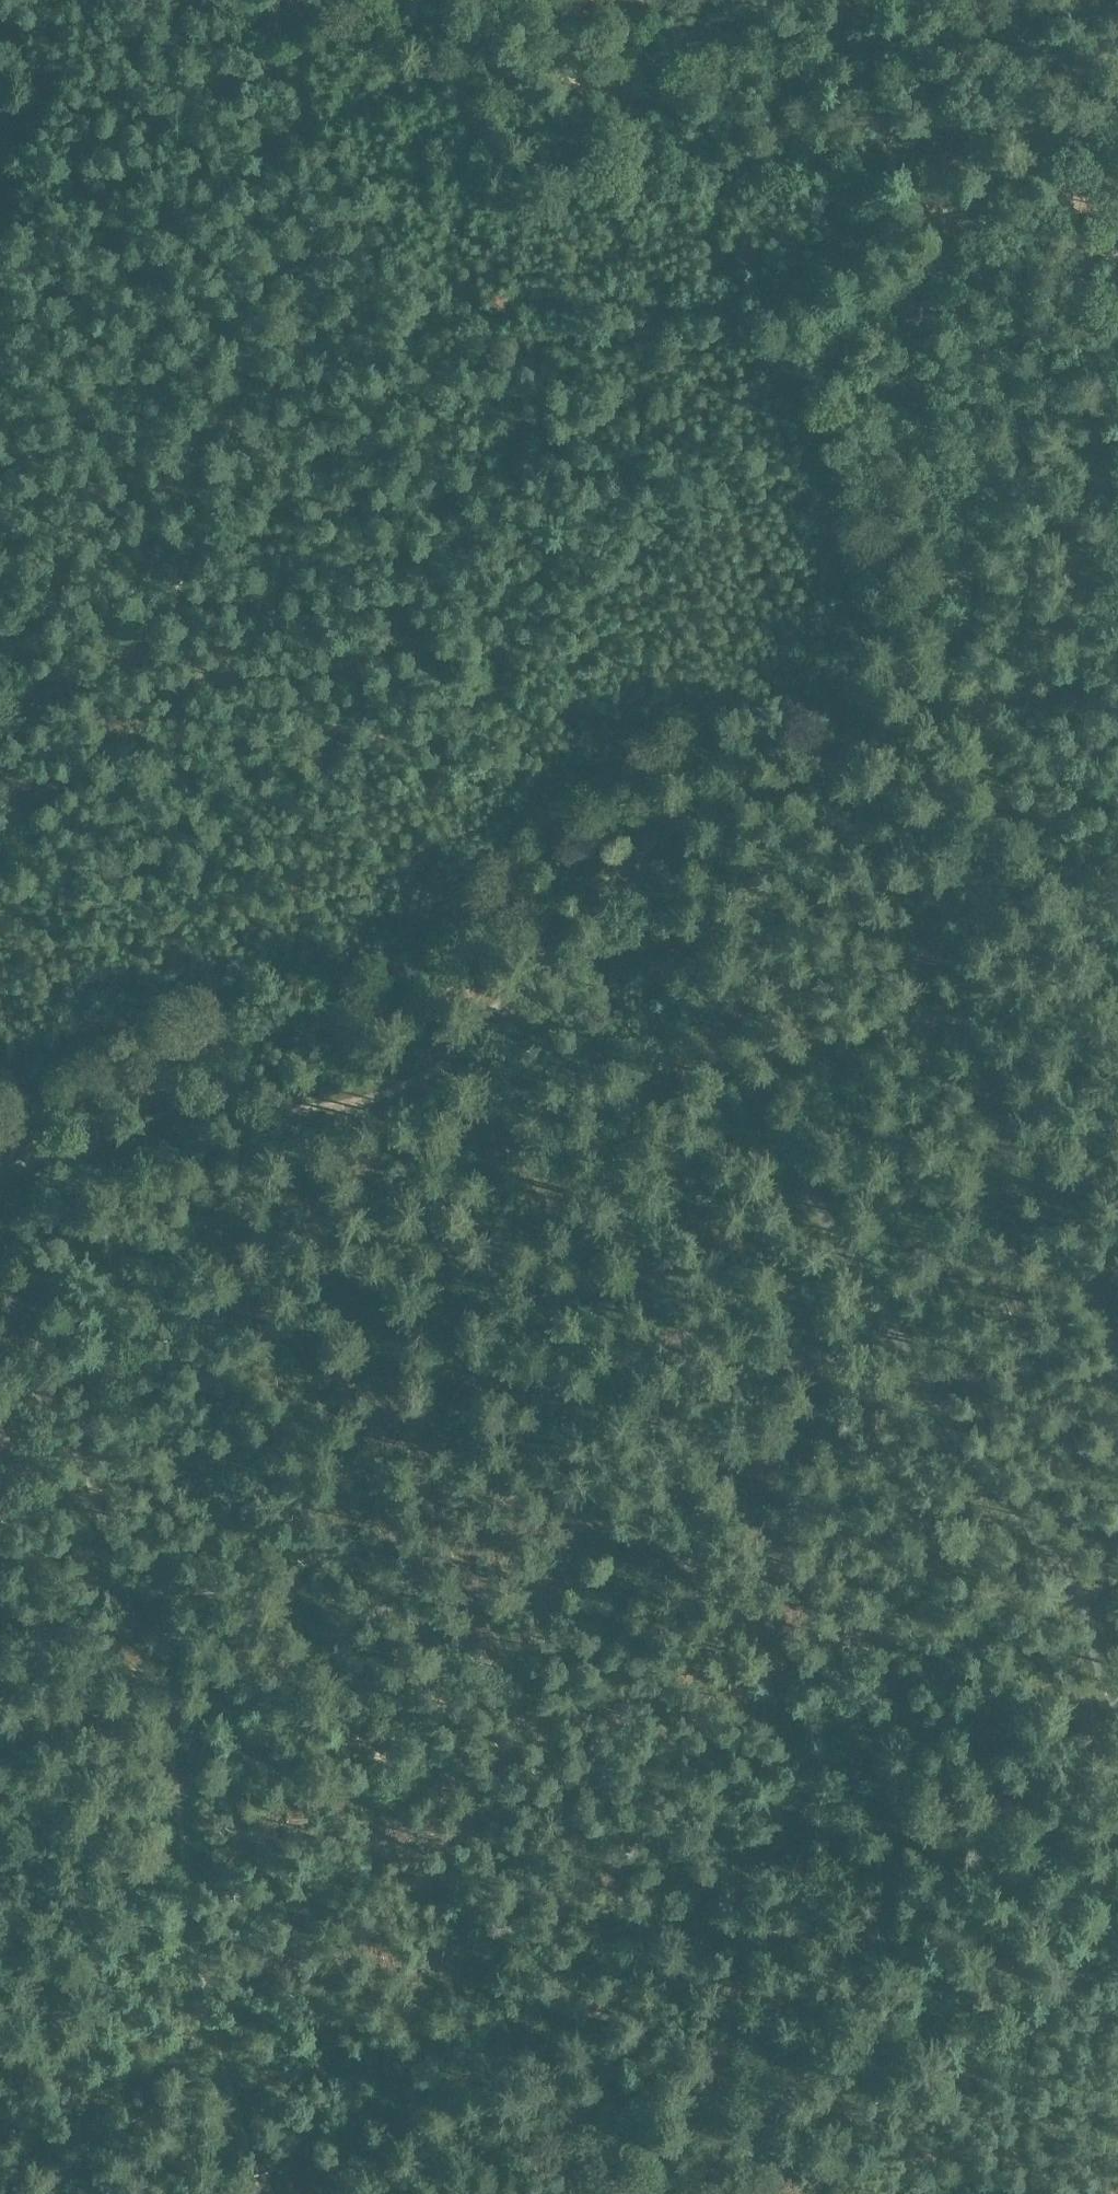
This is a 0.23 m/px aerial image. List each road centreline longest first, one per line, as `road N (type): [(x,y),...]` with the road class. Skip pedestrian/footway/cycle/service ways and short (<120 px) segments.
road 1 (unclassified): [(1117,1693),(1072,1585),(828,1228),(707,1019),(617,886),(613,867),(623,849),(670,824),(839,754),(888,723),(933,675),(966,577),(965,514),(911,391),(907,332),(955,231),(987,190),(1117,90)]

